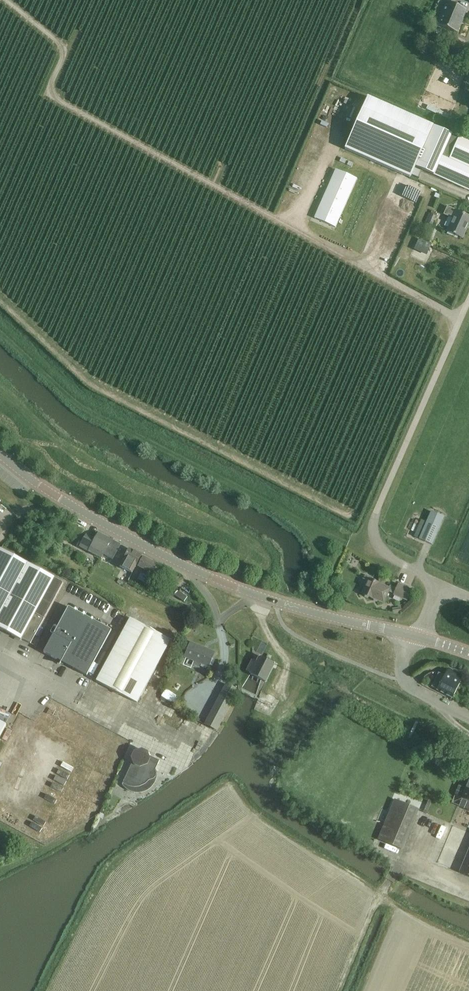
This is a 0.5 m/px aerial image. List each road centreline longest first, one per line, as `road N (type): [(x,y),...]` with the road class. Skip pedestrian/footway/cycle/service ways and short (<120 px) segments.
road 1 (track): [(462,316),(54,95),(63,49),(6,0)]
road 2 (unclassified): [(415,636),(308,611),(198,572),(69,505),(0,456)]
road 3 (unclassified): [(468,300),(372,525),(380,551),(441,586)]
road 4 (track): [(416,865),(401,867),(384,891),(343,990)]
road 5 (unclassified): [(468,720),(407,684),(402,663),(415,636)]

